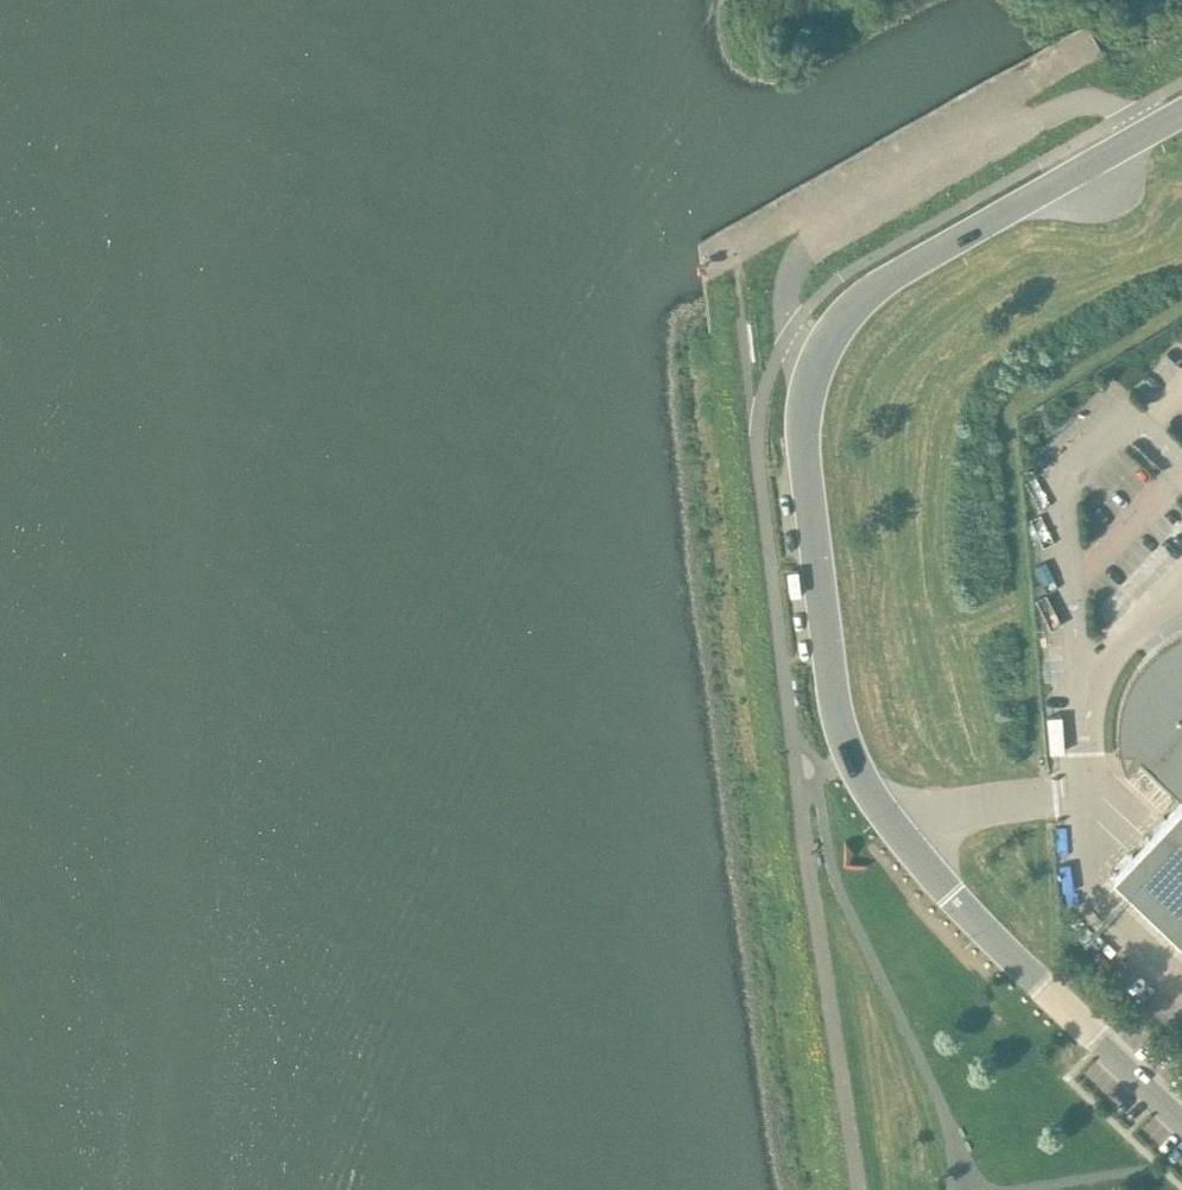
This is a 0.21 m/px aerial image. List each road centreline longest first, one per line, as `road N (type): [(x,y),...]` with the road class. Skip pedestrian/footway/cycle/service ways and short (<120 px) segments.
road 1 (unclassified): [(1181,1122),(951,892),(899,834),(848,753),(811,565),(800,438),(815,354),(875,283),(1181,108)]

